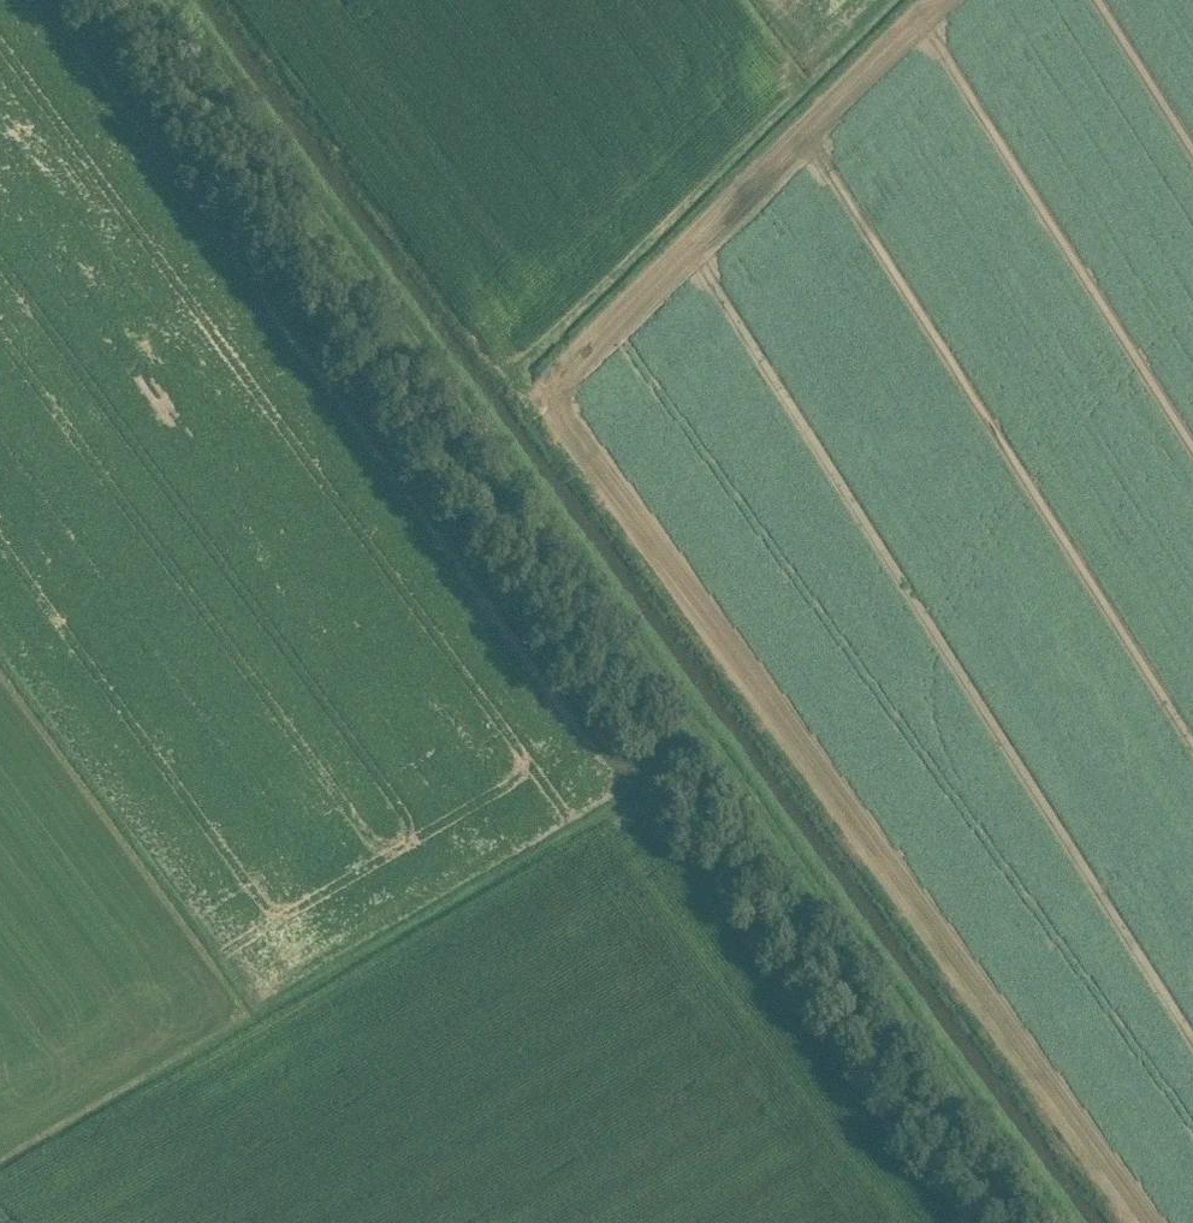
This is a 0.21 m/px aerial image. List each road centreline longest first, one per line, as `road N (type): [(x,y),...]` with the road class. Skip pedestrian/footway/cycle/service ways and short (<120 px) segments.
road 1 (track): [(1077,1222),(179,0)]

